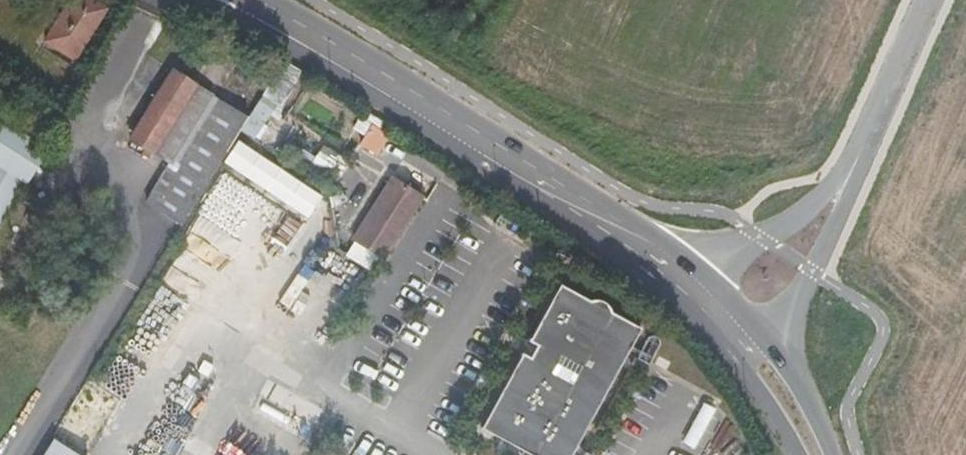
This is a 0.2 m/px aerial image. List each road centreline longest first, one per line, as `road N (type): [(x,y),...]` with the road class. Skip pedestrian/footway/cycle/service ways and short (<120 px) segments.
road 1 (tertiary): [(244,0),(656,259)]
road 2 (tertiary): [(768,379),(786,325),(842,215),(842,187)]
road 3 (tertiary): [(842,187),(927,0)]
road 4 (tertiary): [(842,187),(759,236),(656,259)]
road 5 (tertiary): [(656,259),(718,313),(768,379)]

